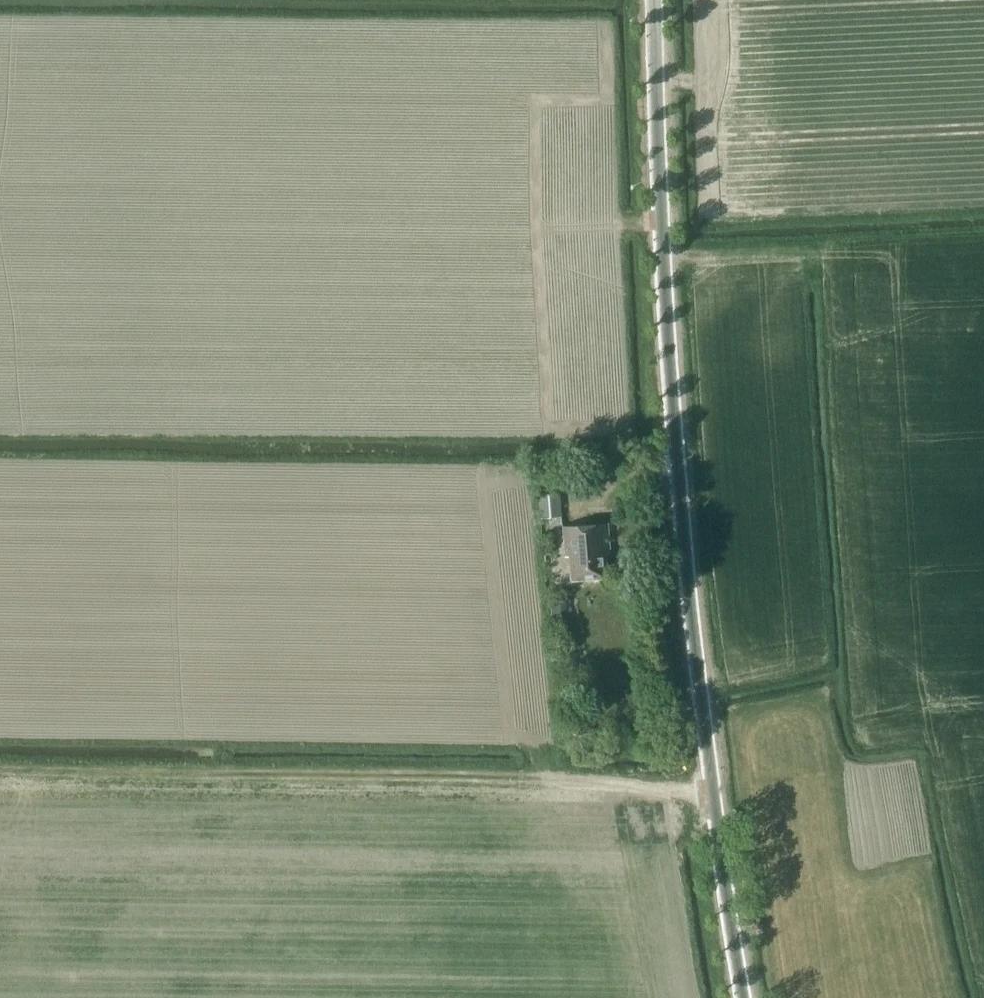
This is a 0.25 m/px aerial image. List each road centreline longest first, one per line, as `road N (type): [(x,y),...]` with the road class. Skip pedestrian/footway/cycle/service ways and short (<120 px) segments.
road 1 (tertiary): [(742,997),(687,589),(654,0)]

